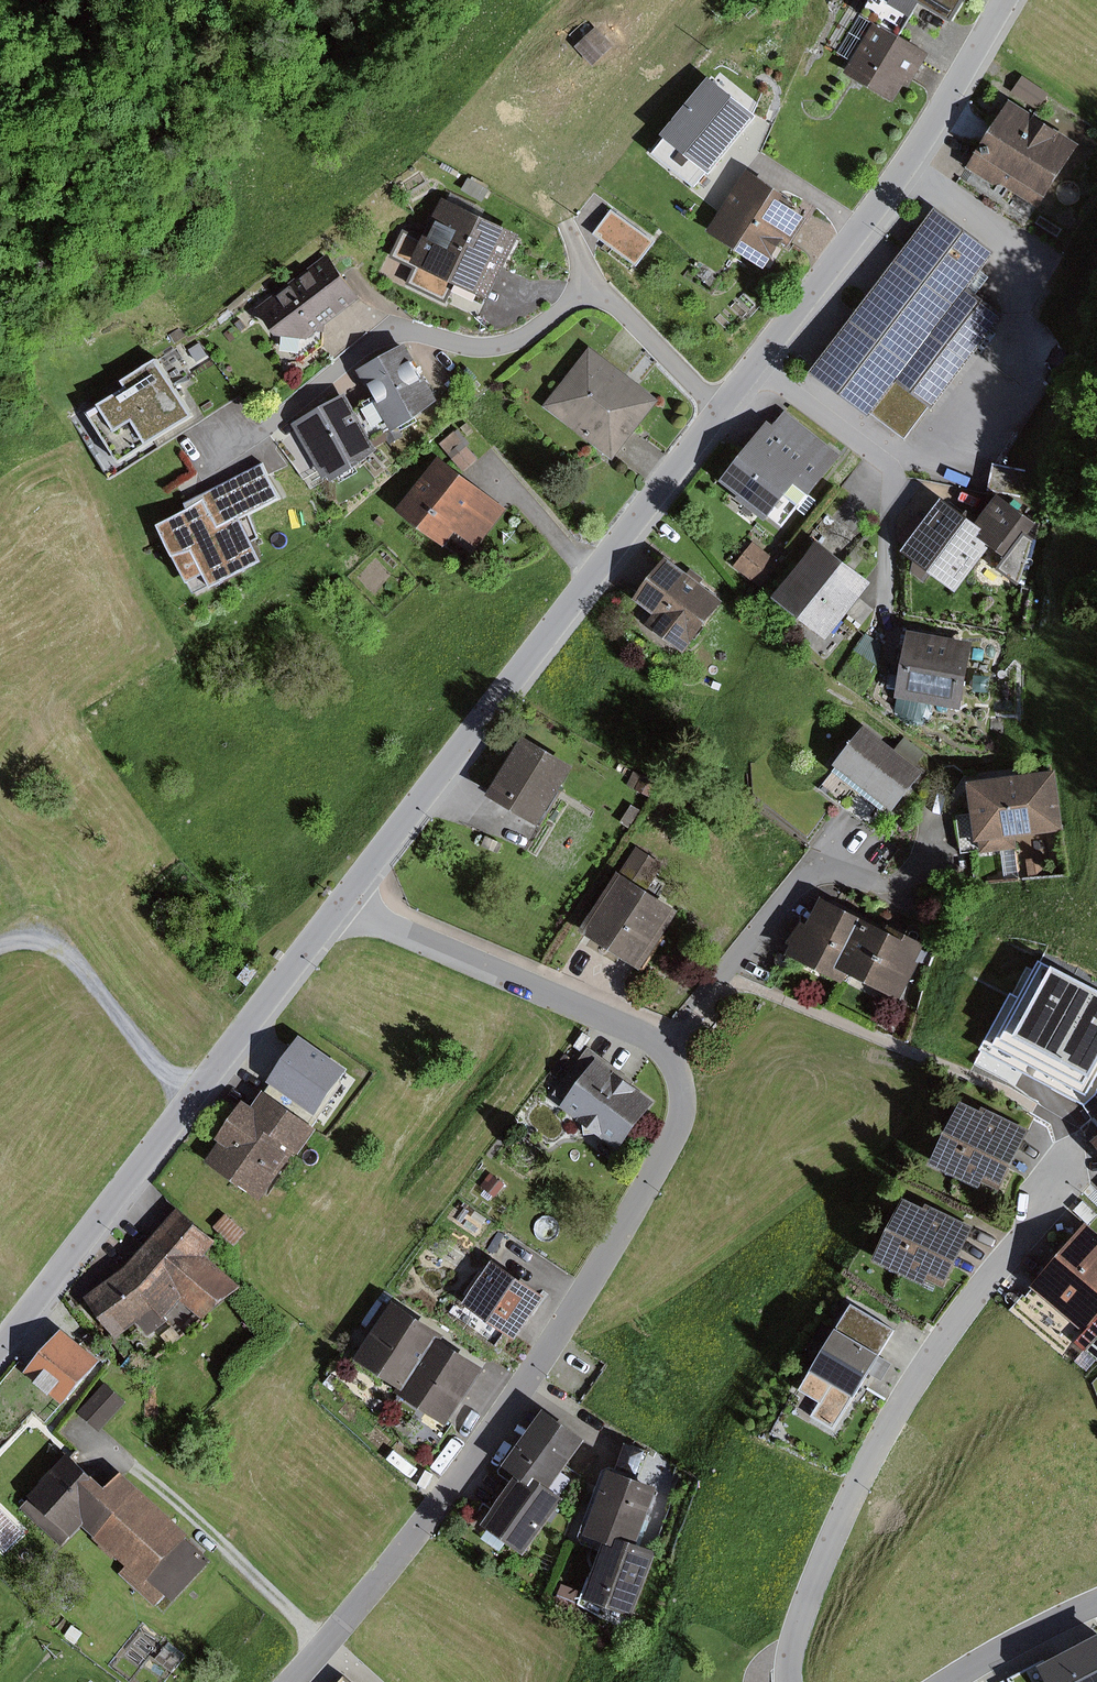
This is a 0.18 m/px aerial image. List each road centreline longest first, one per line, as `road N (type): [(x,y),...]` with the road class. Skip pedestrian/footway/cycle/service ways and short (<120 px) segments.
road 1 (residential): [(296,1681),(541,1379),(688,1125),(688,1078),(670,1046),(350,900)]
road 2 (residential): [(1010,0),(931,134),(830,276),(350,900)]
road 3 (residential): [(791,1681),(801,1614),(877,1447),(1078,1167)]
road 4 (residential): [(350,900),(0,1363)]
road 5 (track): [(198,1100),(75,955),(28,934),(0,943)]
road 6 (residential): [(956,1681),(1096,1602)]

